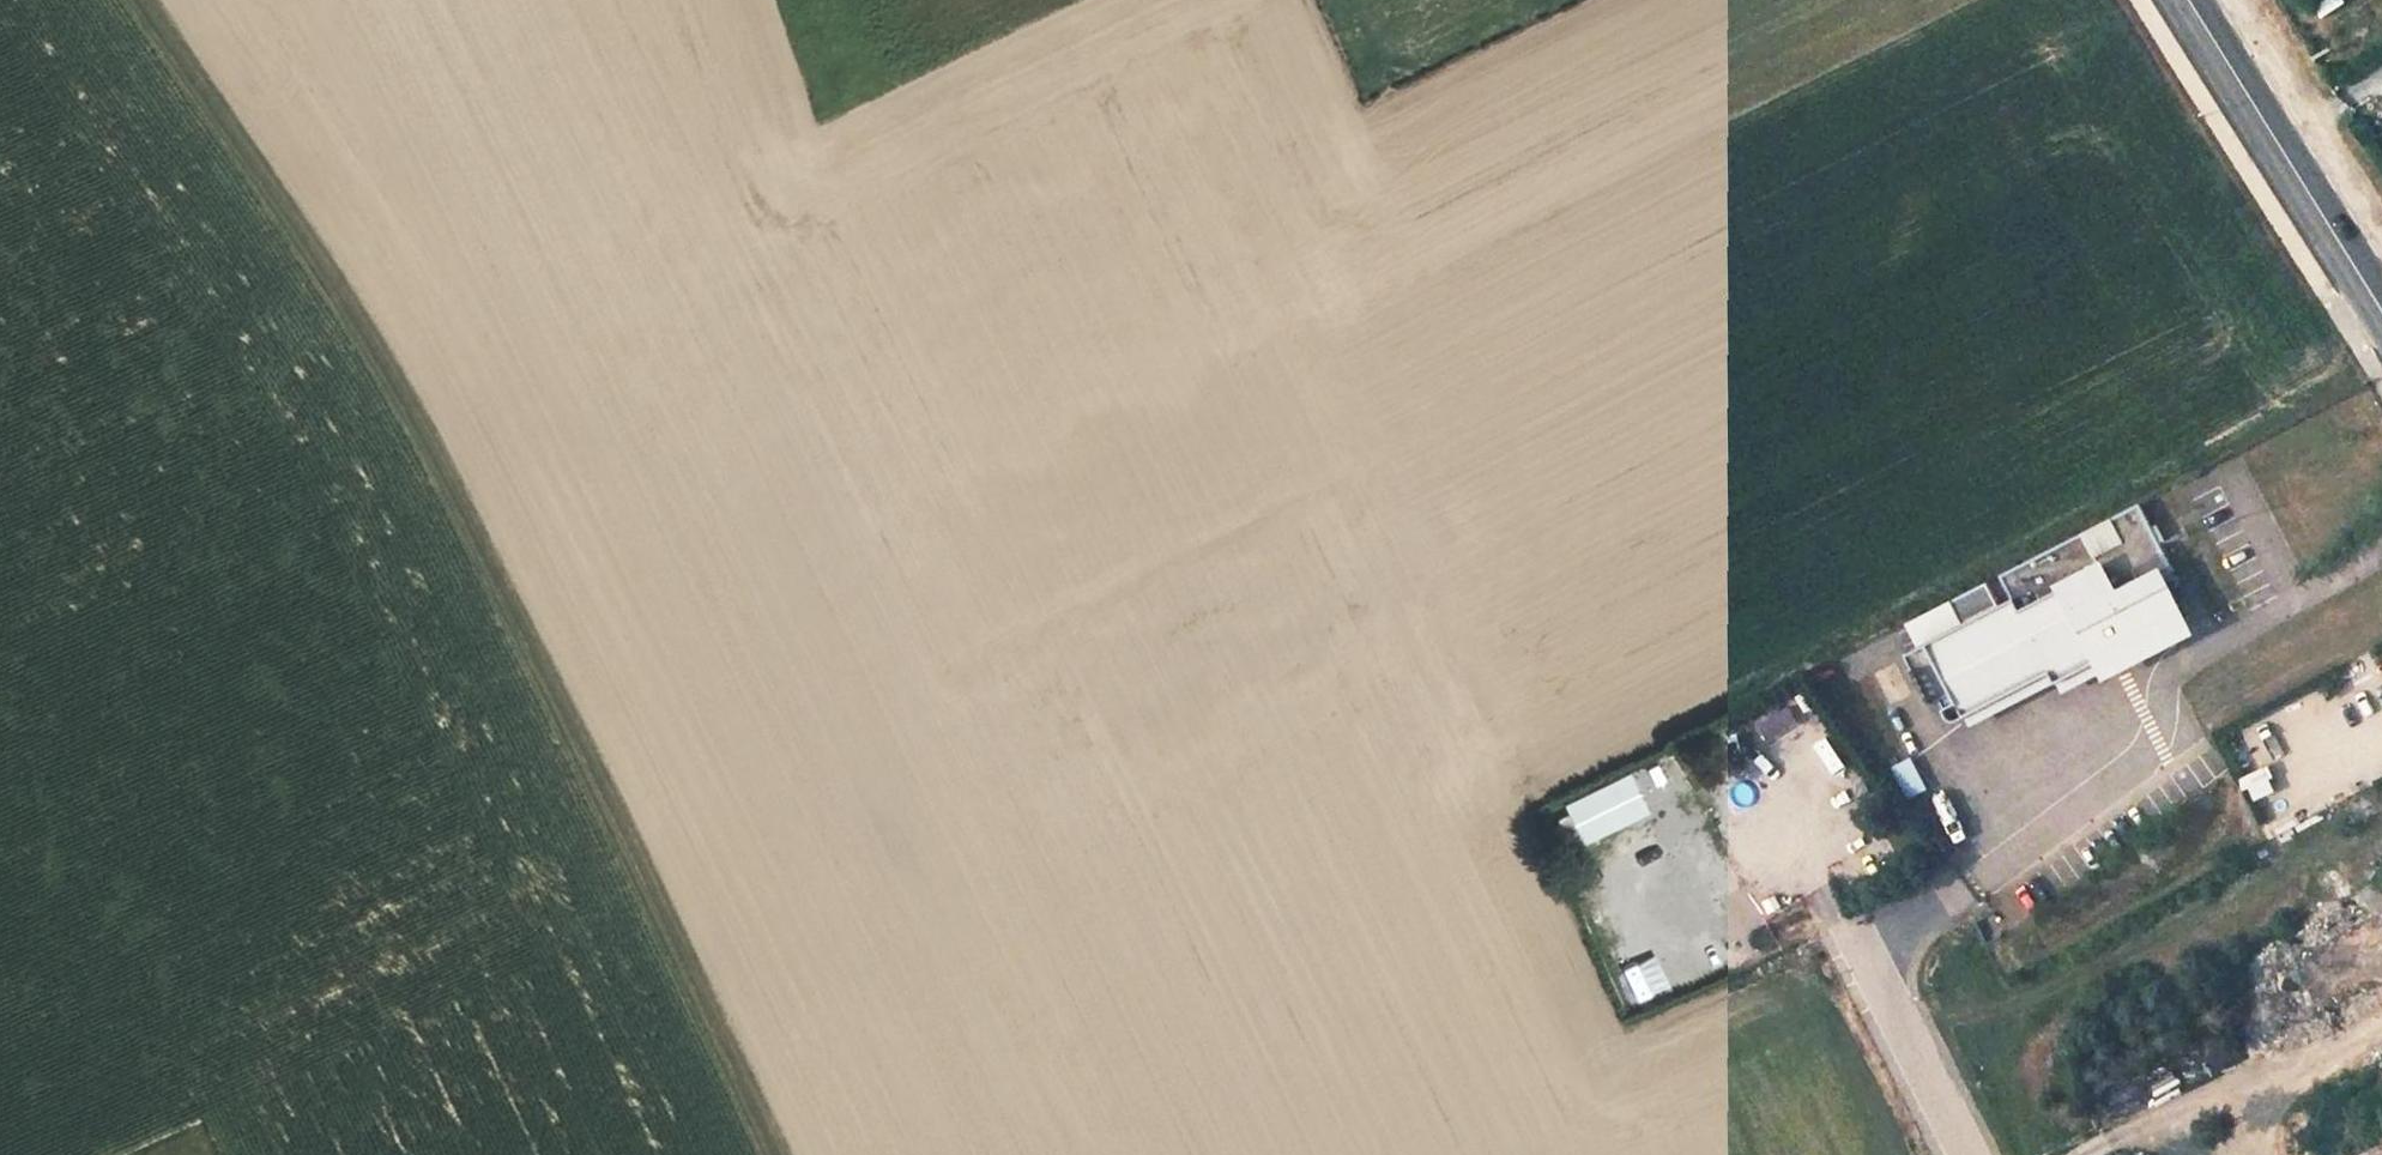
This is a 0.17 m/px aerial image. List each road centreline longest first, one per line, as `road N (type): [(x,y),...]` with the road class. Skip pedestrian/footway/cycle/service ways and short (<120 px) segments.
road 1 (track): [(142,0),(402,391),(778,259),(884,199)]
road 2 (primary): [(2183,0),(2381,323)]

